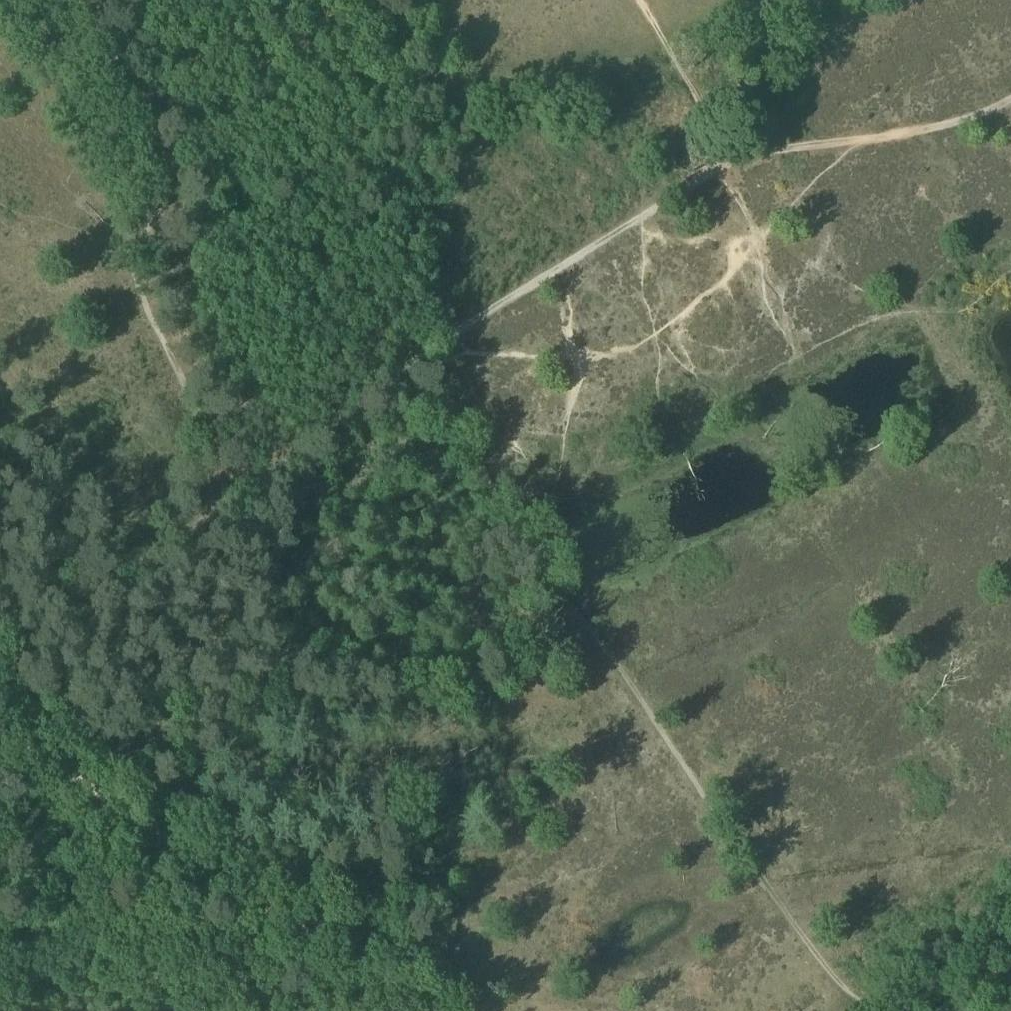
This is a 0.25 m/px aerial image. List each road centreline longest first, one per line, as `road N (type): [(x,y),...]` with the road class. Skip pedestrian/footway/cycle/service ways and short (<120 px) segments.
road 1 (track): [(818,1010),(412,387)]
road 2 (track): [(200,499),(412,387),(704,179)]
road 3 (track): [(435,1010),(0,722)]
road 4 (track): [(704,179),(767,154),(966,120),(1010,92)]
road 5 (track): [(0,618),(200,499)]
road 6 (track): [(889,1010),(1010,905)]

